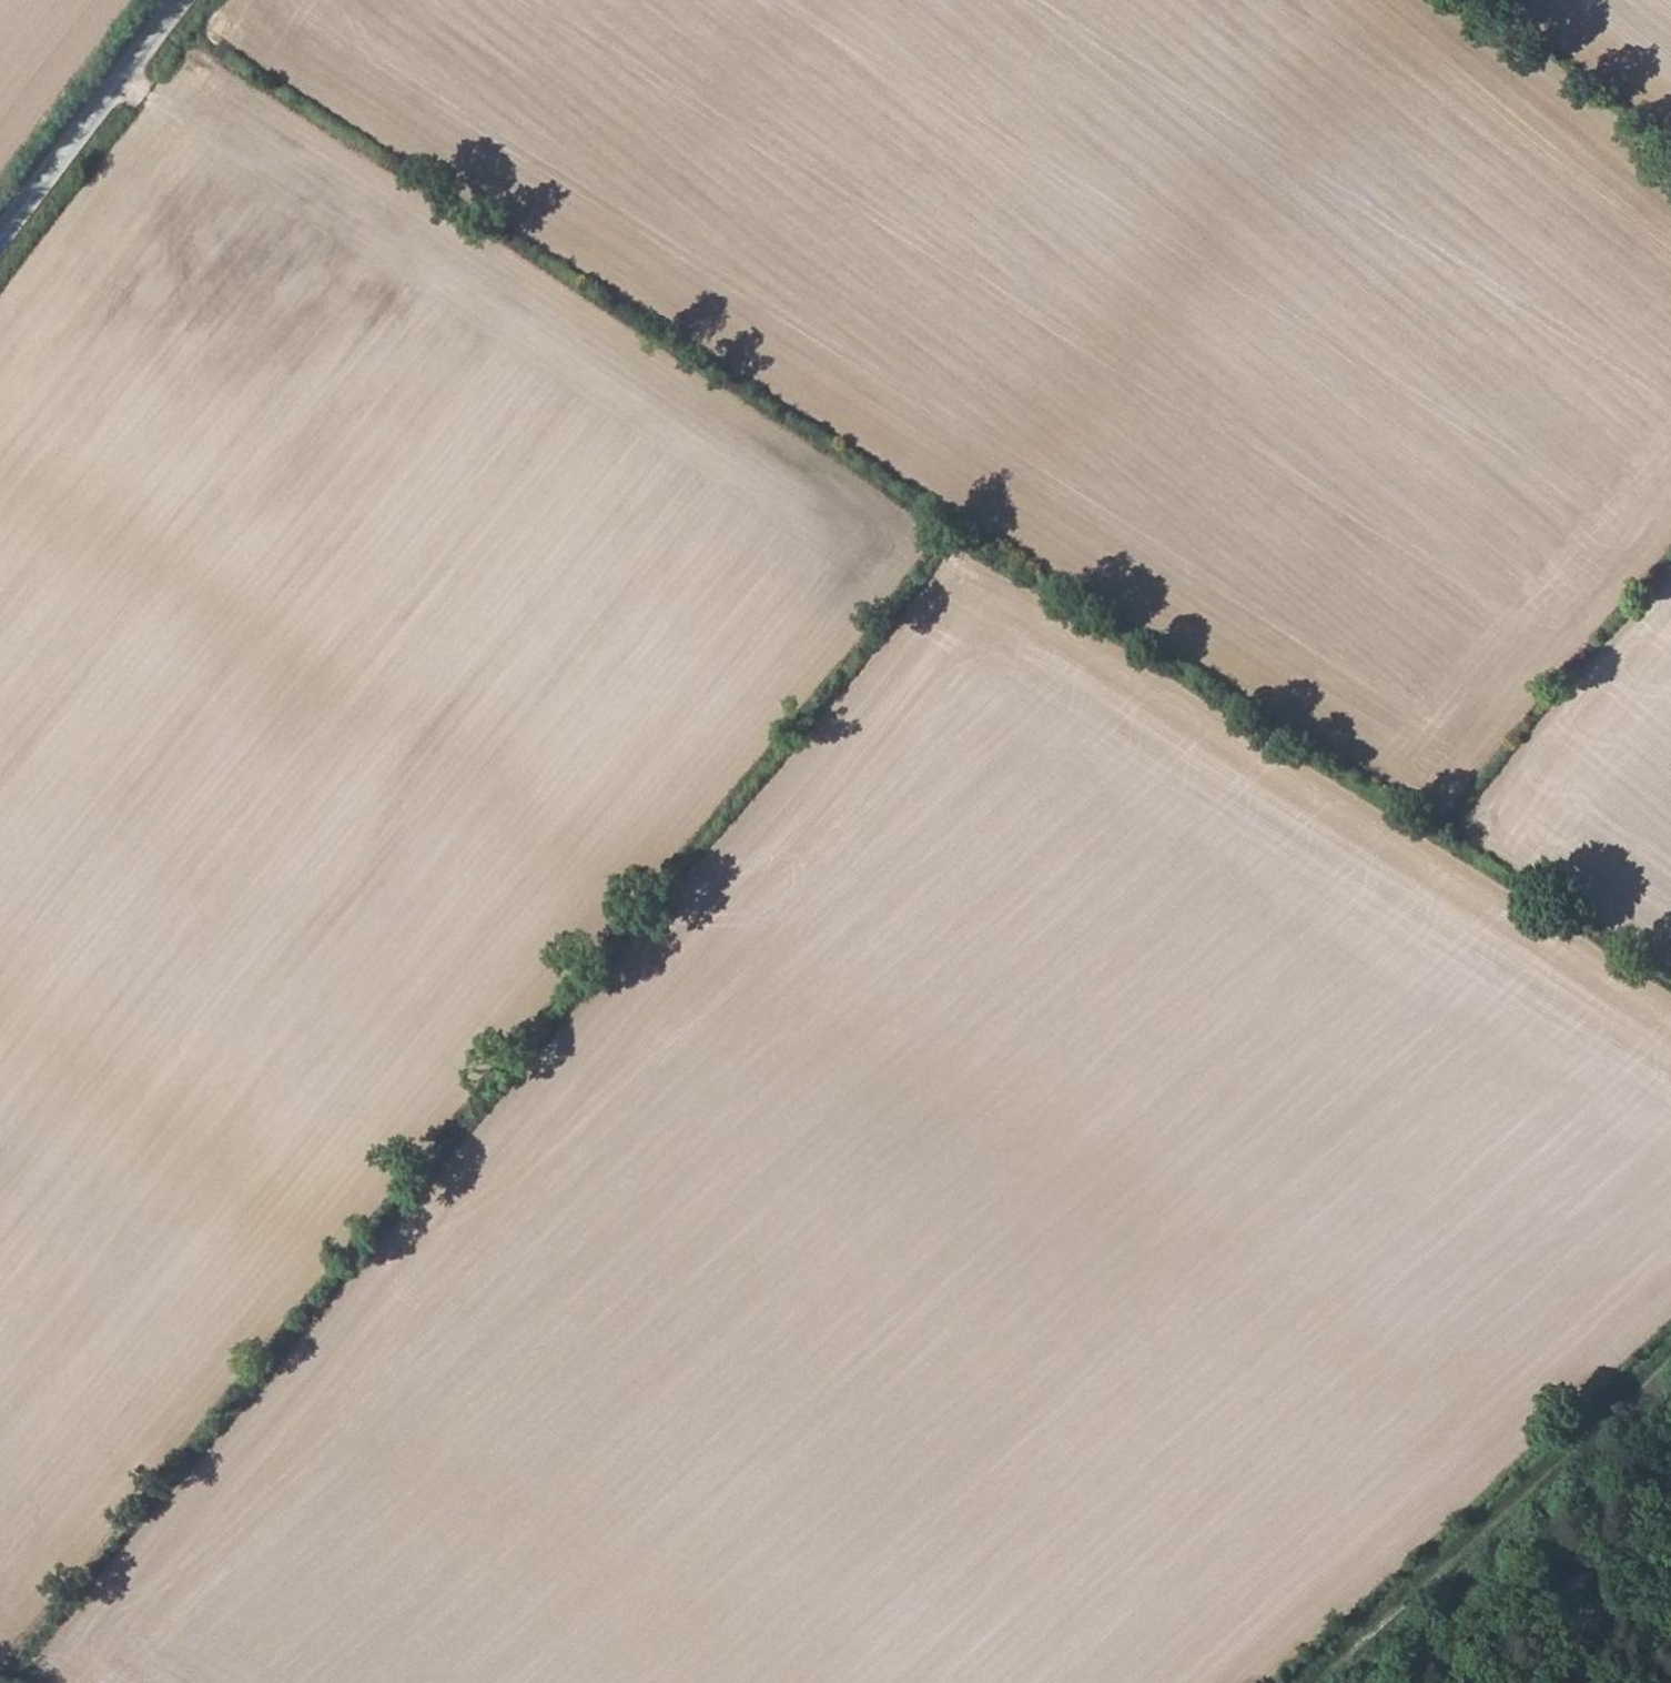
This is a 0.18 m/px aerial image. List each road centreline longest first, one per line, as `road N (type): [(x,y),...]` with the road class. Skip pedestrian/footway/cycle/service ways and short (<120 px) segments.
road 1 (track): [(1305,1682),(1670,1347)]
road 2 (unclassified): [(183,0),(0,243)]

